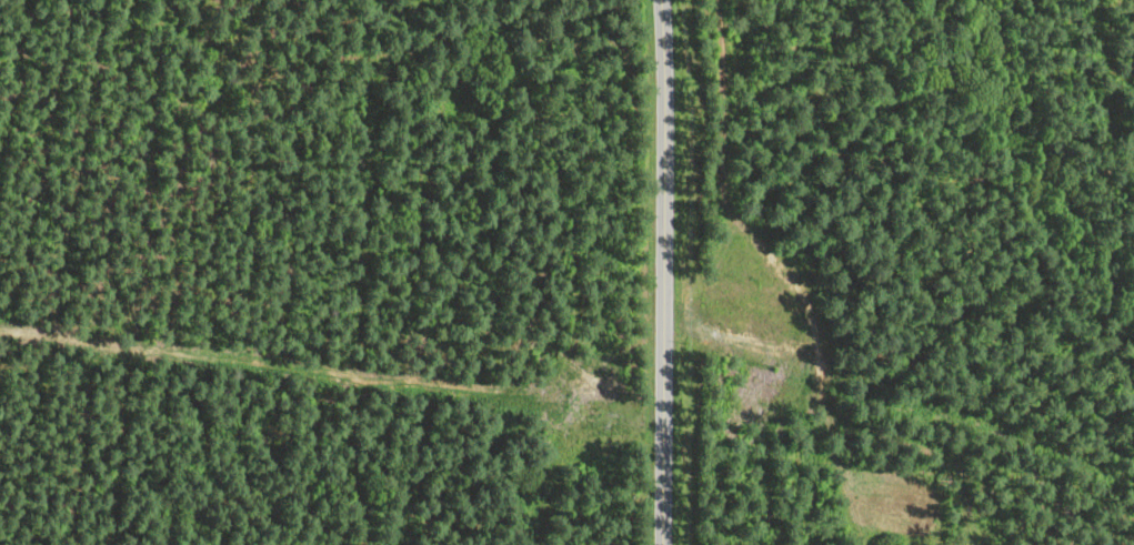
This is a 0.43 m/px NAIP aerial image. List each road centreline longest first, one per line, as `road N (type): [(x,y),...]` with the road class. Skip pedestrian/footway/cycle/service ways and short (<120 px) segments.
road 1 (residential): [(662,544),(662,0)]

